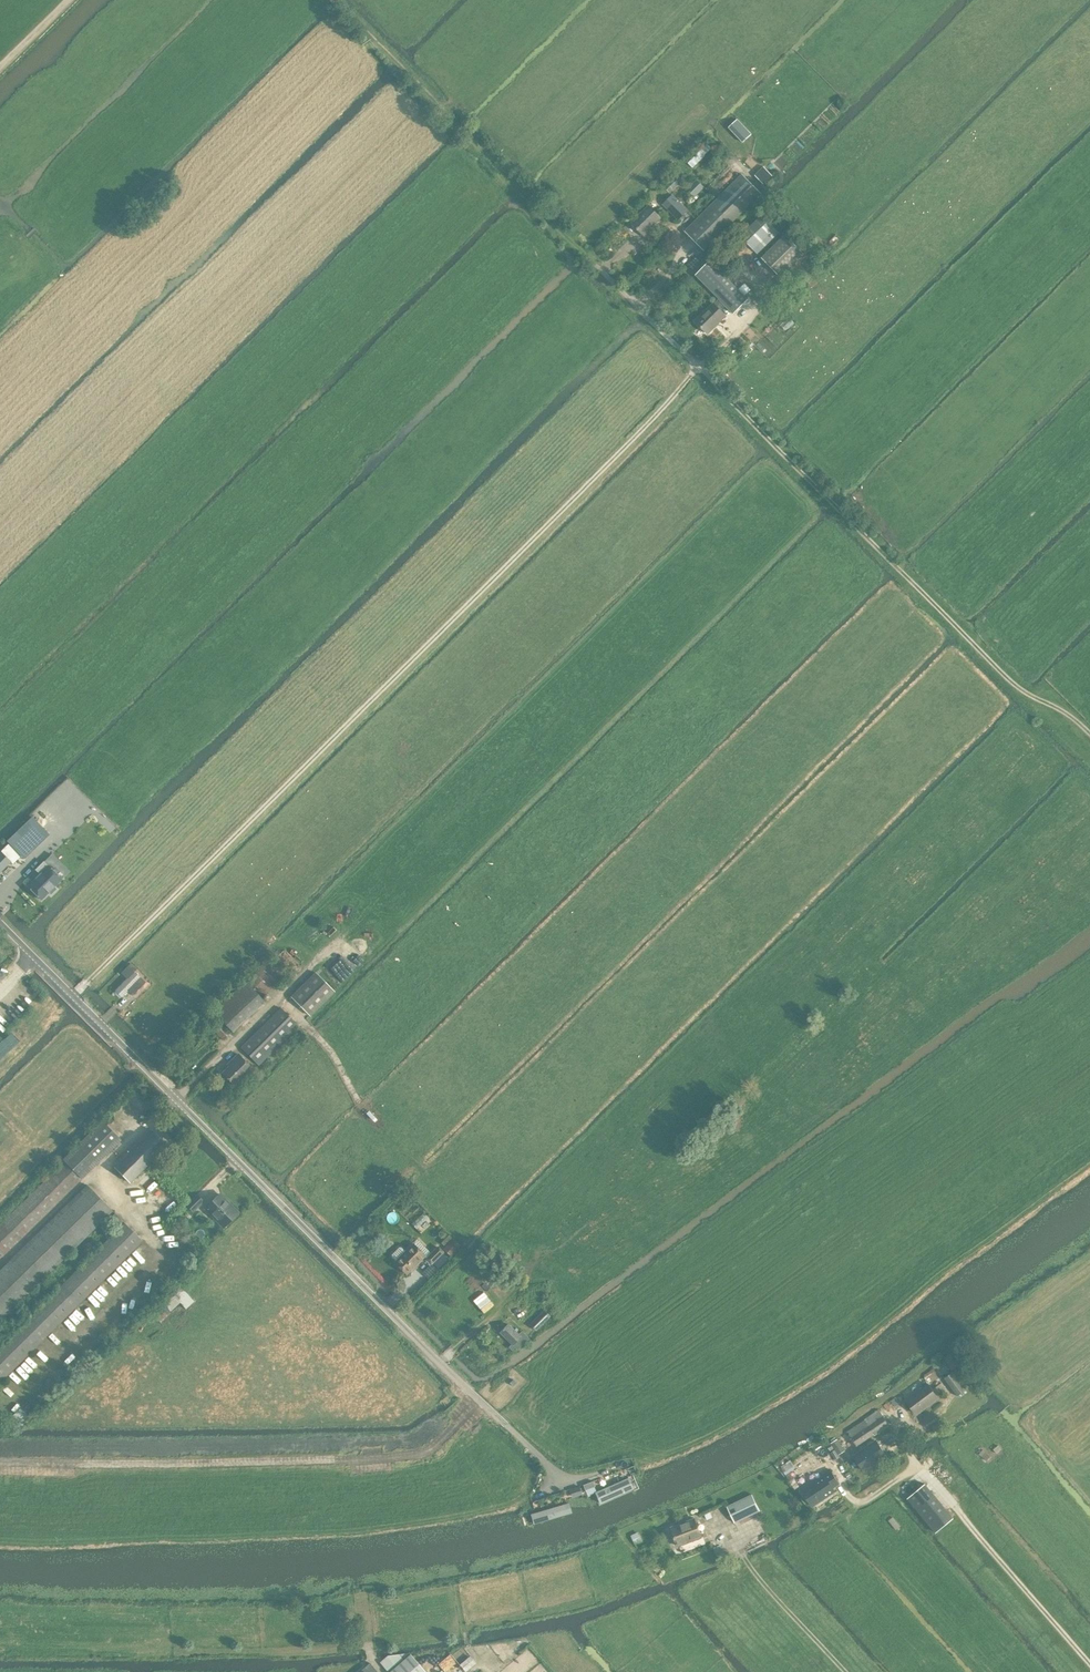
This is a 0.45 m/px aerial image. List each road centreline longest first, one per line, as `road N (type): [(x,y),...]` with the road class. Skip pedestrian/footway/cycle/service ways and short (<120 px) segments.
road 1 (unclassified): [(561,1486),(0,922)]
road 2 (track): [(0,1531),(152,1531),(465,1512),(543,1492)]
road 3 (track): [(595,264),(332,0)]

